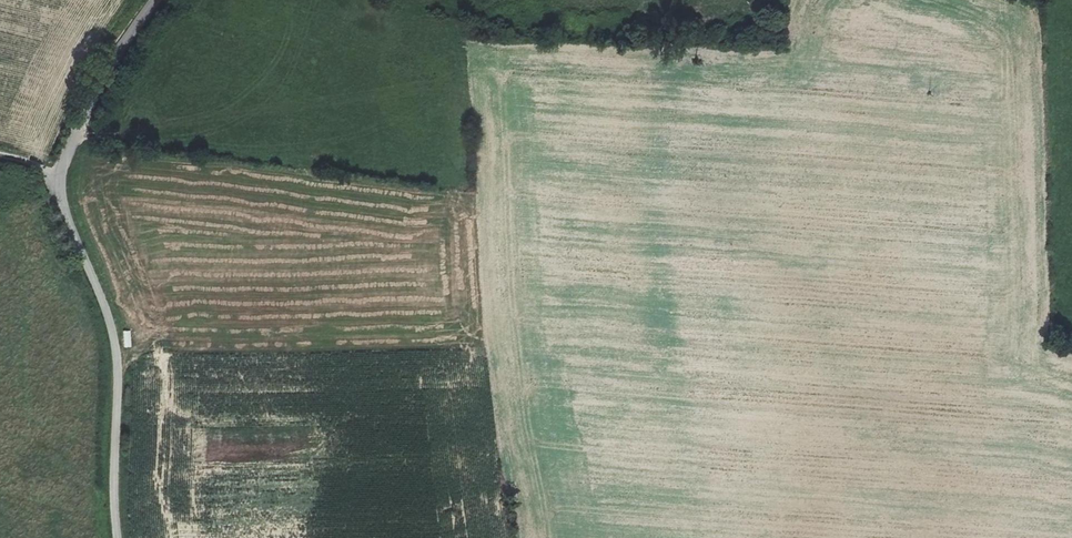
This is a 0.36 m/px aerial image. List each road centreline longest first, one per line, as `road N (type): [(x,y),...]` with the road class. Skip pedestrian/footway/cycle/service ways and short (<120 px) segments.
road 1 (unclassified): [(161,0),(71,143),(59,180),(123,348),(119,537)]

